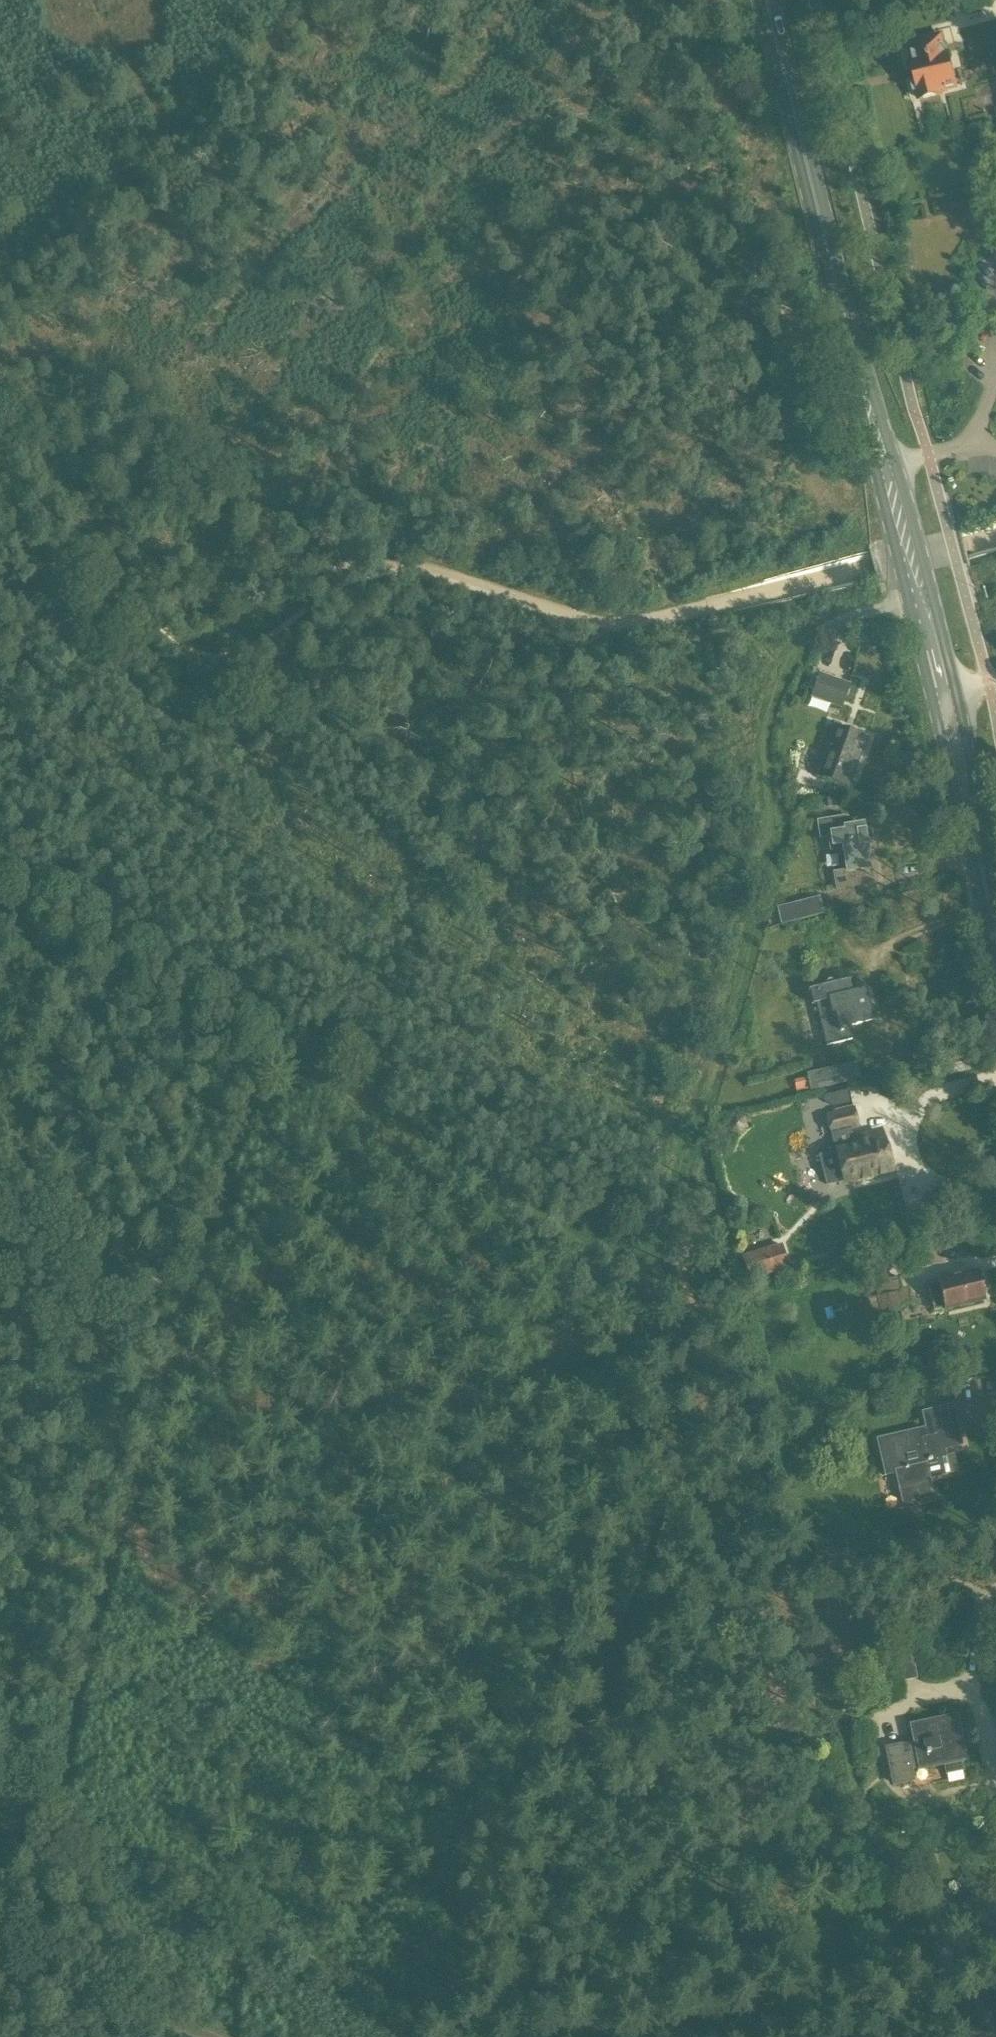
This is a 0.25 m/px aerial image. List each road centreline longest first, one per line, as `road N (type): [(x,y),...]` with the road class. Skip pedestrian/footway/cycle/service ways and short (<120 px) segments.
road 1 (track): [(830,622),(798,649),(761,726),(779,828),(766,898),(444,1991),(423,2006),(399,2000),(49,1816),(12,1804)]
road 2 (primary): [(995,931),(922,601),(767,0)]
road 3 (track): [(653,1281),(0,876)]

